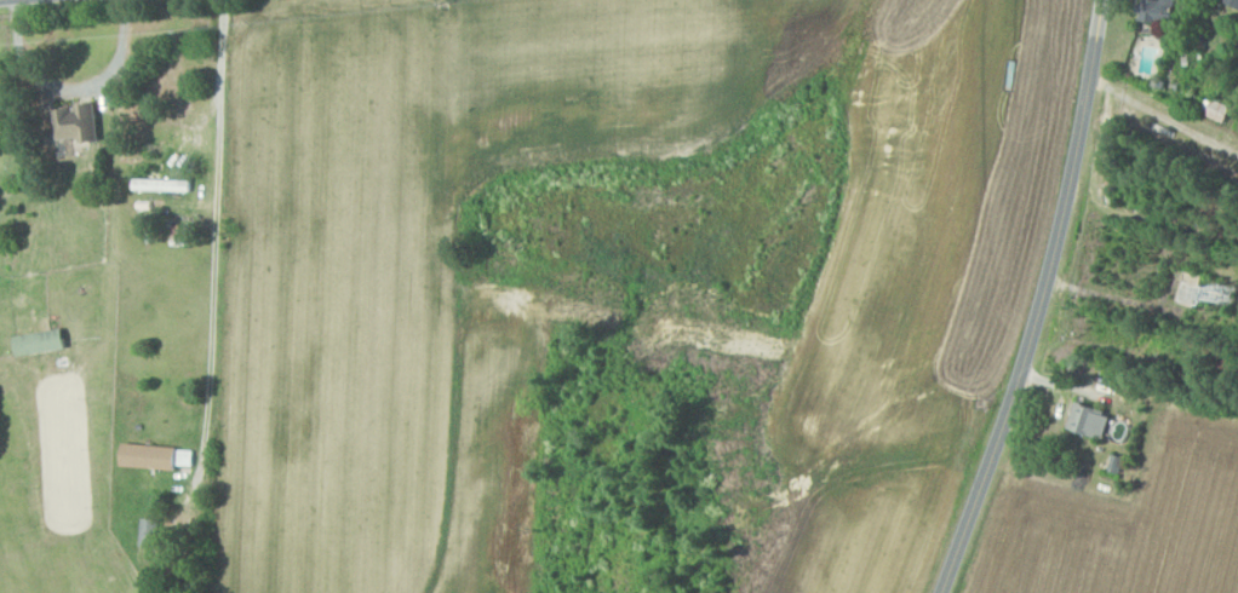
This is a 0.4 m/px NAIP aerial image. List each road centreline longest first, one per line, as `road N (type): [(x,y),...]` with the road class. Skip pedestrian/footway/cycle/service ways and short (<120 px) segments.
road 1 (tertiary): [(943,592),(1034,326),(1100,0)]

